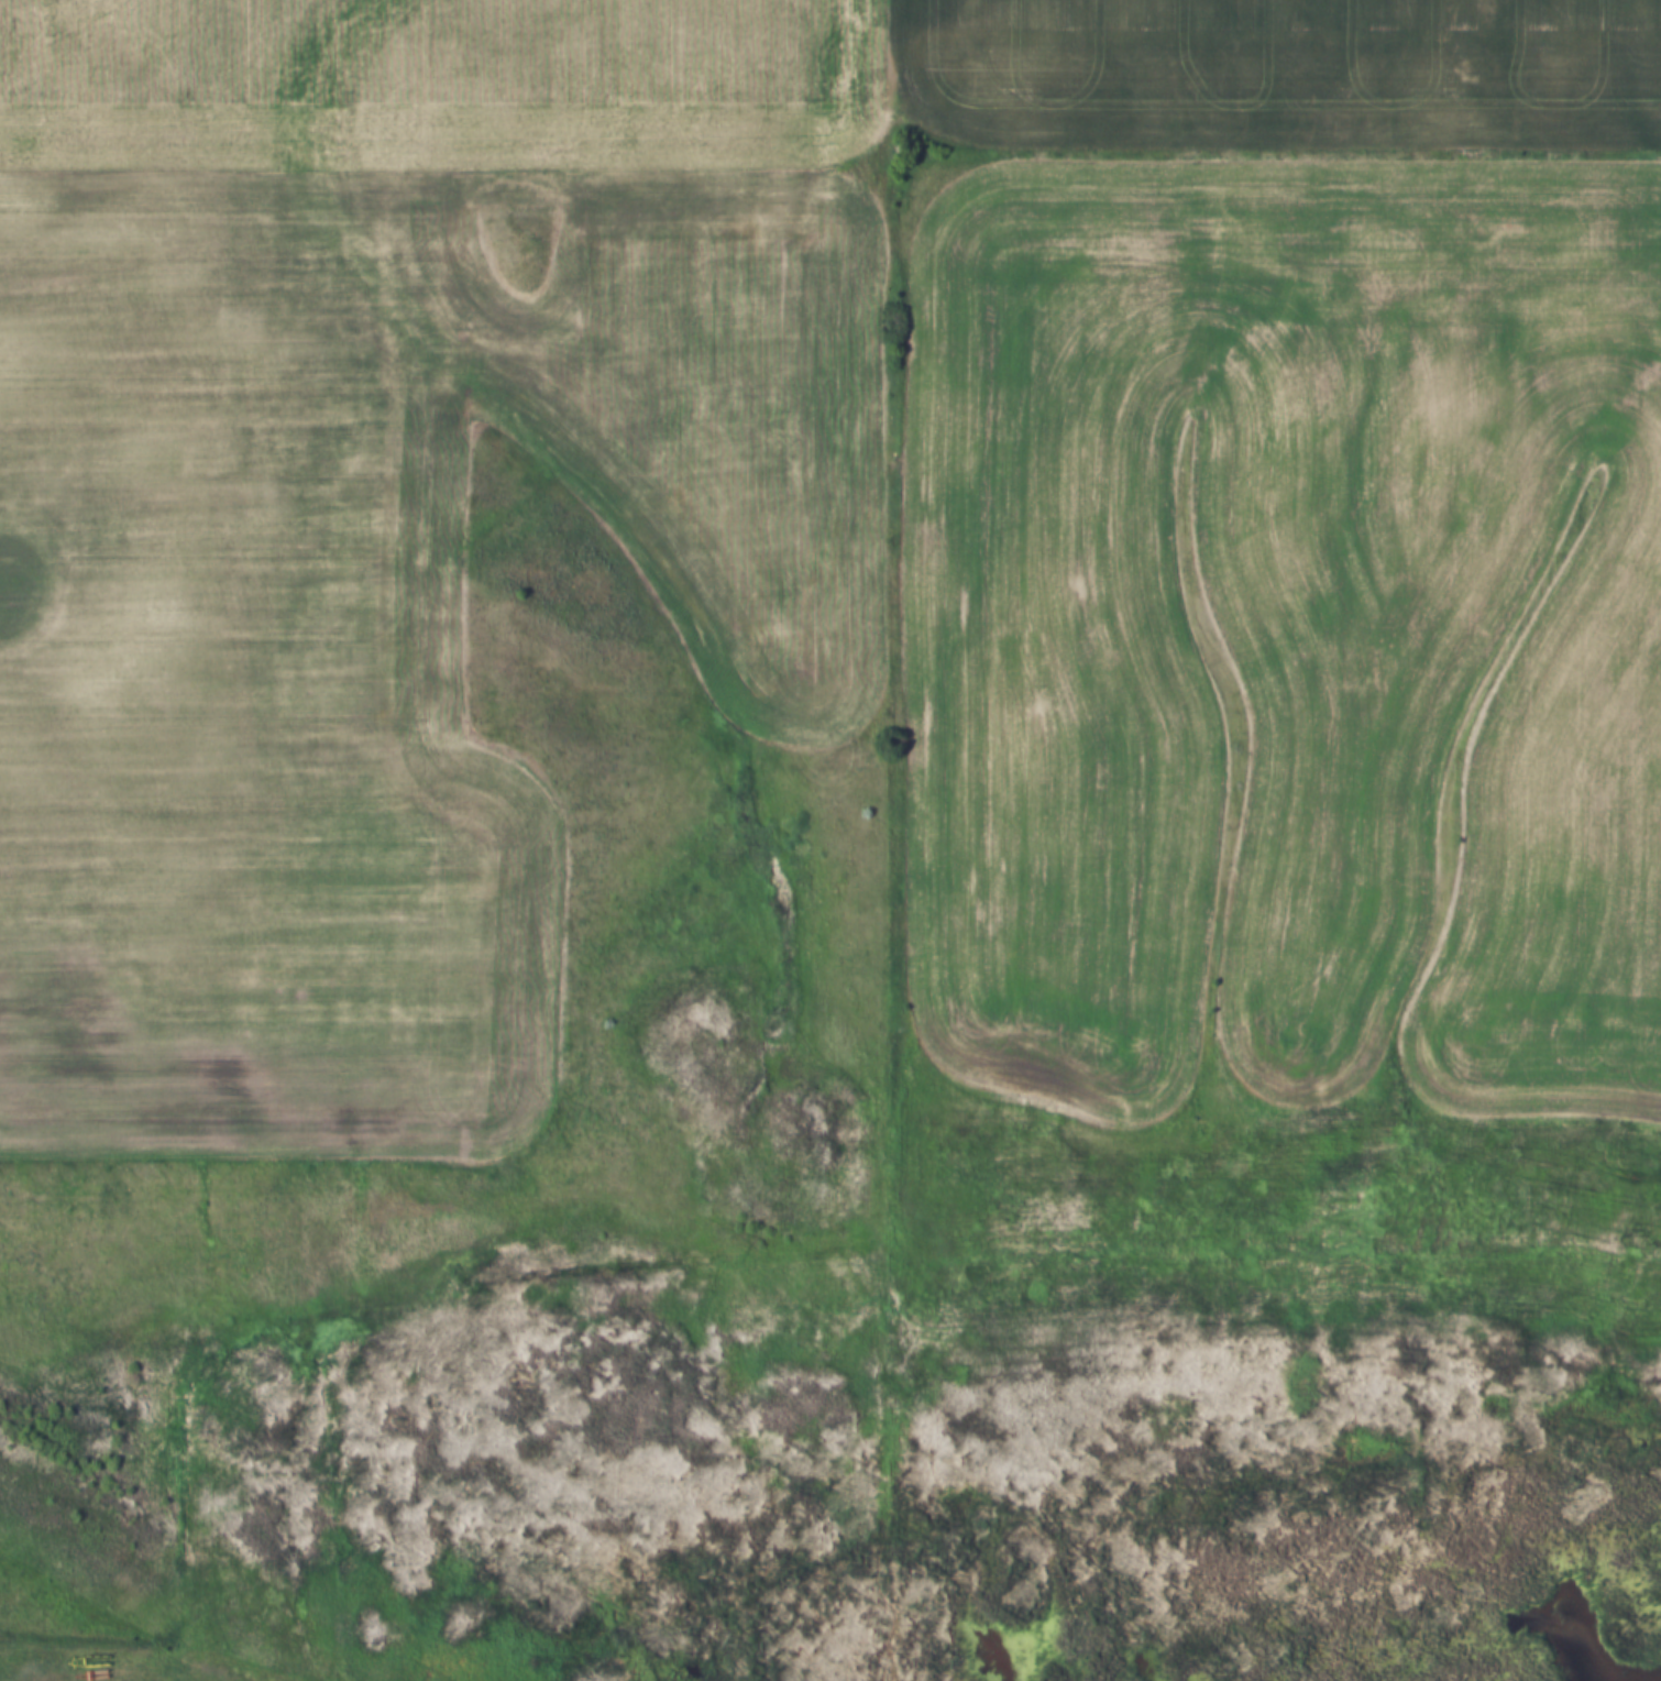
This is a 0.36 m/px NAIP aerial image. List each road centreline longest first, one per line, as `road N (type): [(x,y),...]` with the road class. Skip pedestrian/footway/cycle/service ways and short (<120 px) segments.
road 1 (track): [(318,1680),(293,1627),(294,1399),(302,1363)]

